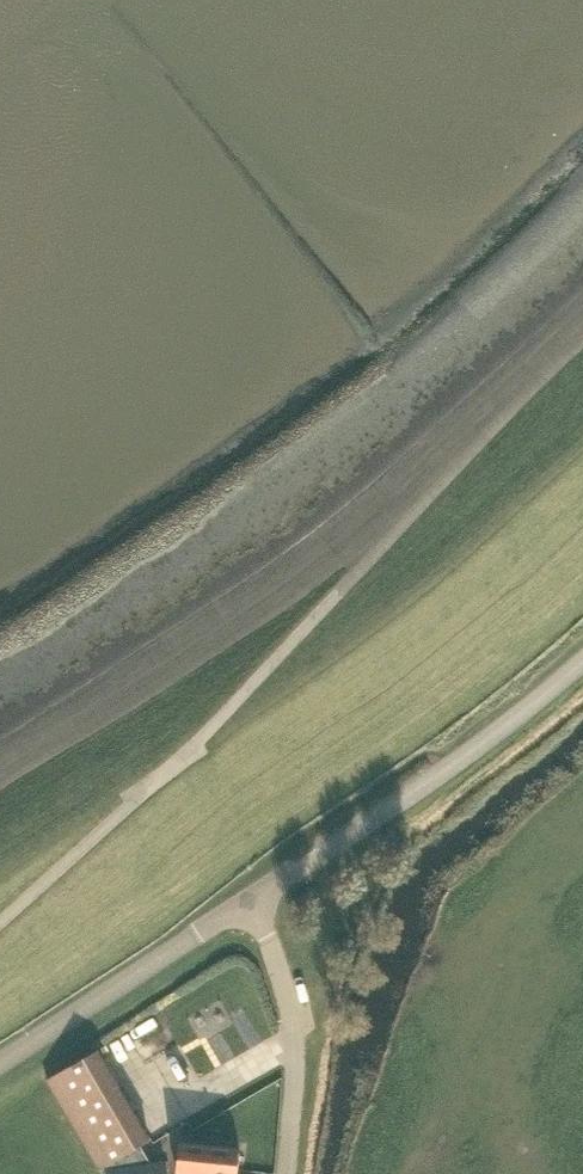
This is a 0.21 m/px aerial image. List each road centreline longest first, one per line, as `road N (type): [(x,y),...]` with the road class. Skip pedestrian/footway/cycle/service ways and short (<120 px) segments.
road 1 (unclassified): [(249,903),(582,660)]
road 2 (unclassified): [(0,1063),(249,903)]
road 3 (unclassified): [(286,1173),(295,1052),(275,950),(249,903)]

